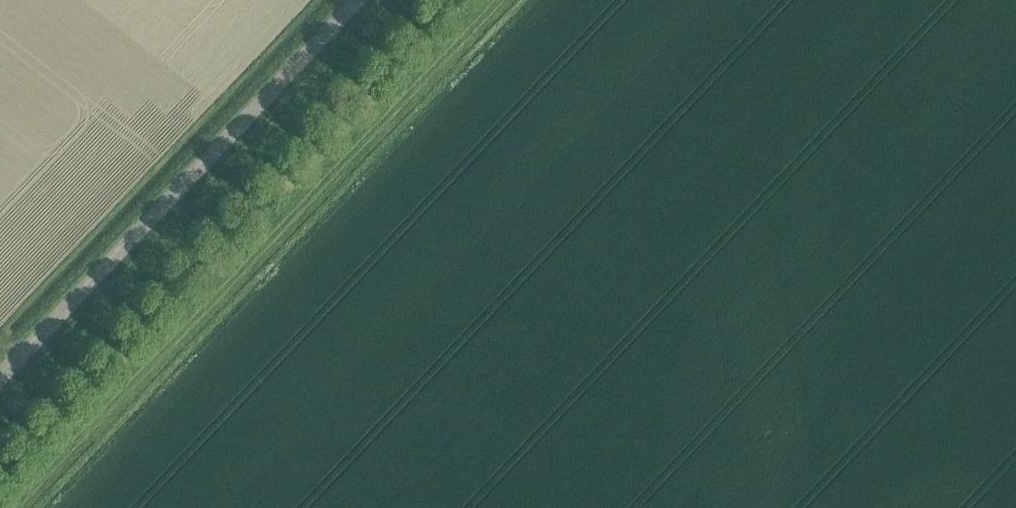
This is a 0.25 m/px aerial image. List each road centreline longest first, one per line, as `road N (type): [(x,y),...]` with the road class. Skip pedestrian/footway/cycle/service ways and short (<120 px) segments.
road 1 (unclassified): [(0,374),(352,0)]

